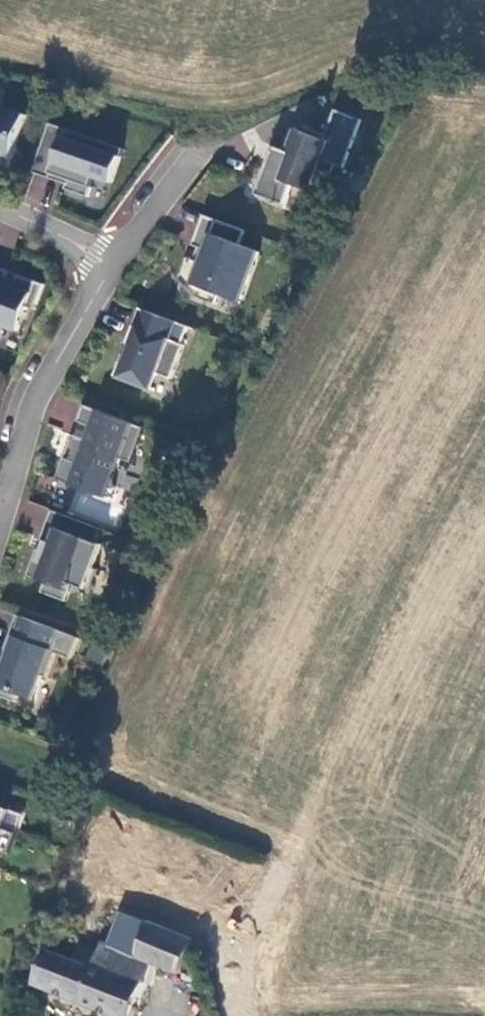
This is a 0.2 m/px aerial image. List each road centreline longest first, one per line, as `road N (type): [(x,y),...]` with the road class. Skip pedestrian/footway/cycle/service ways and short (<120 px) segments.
road 1 (residential): [(106,262),(36,396),(0,503)]
road 2 (residential): [(202,143),(106,262)]

